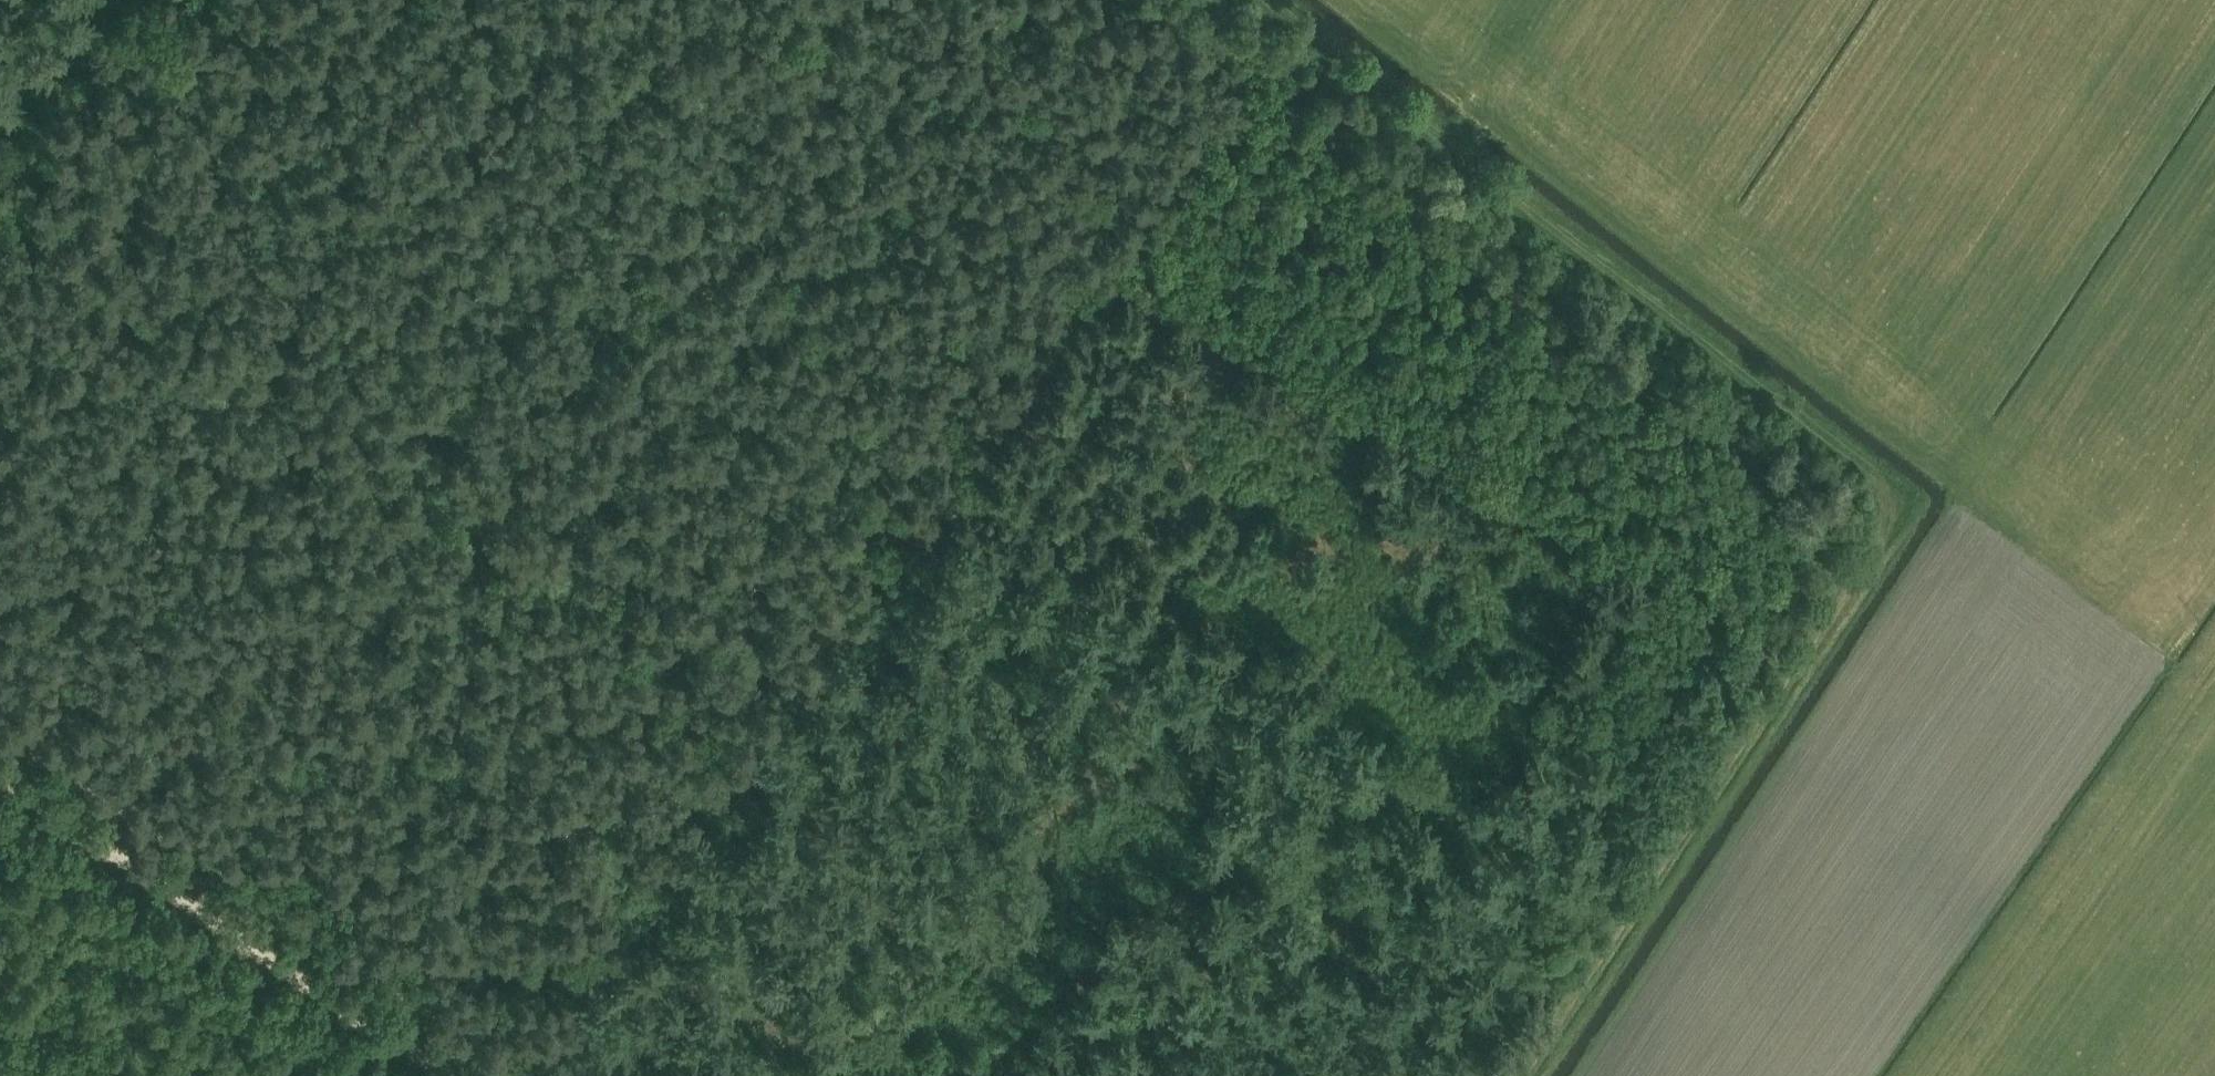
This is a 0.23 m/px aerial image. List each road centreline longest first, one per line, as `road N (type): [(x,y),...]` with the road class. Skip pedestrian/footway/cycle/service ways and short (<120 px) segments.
road 1 (track): [(1263,0),(1877,483),(1875,545),(1531,1075)]
road 2 (track): [(0,747),(457,1075)]
road 3 (track): [(135,0),(0,139)]

